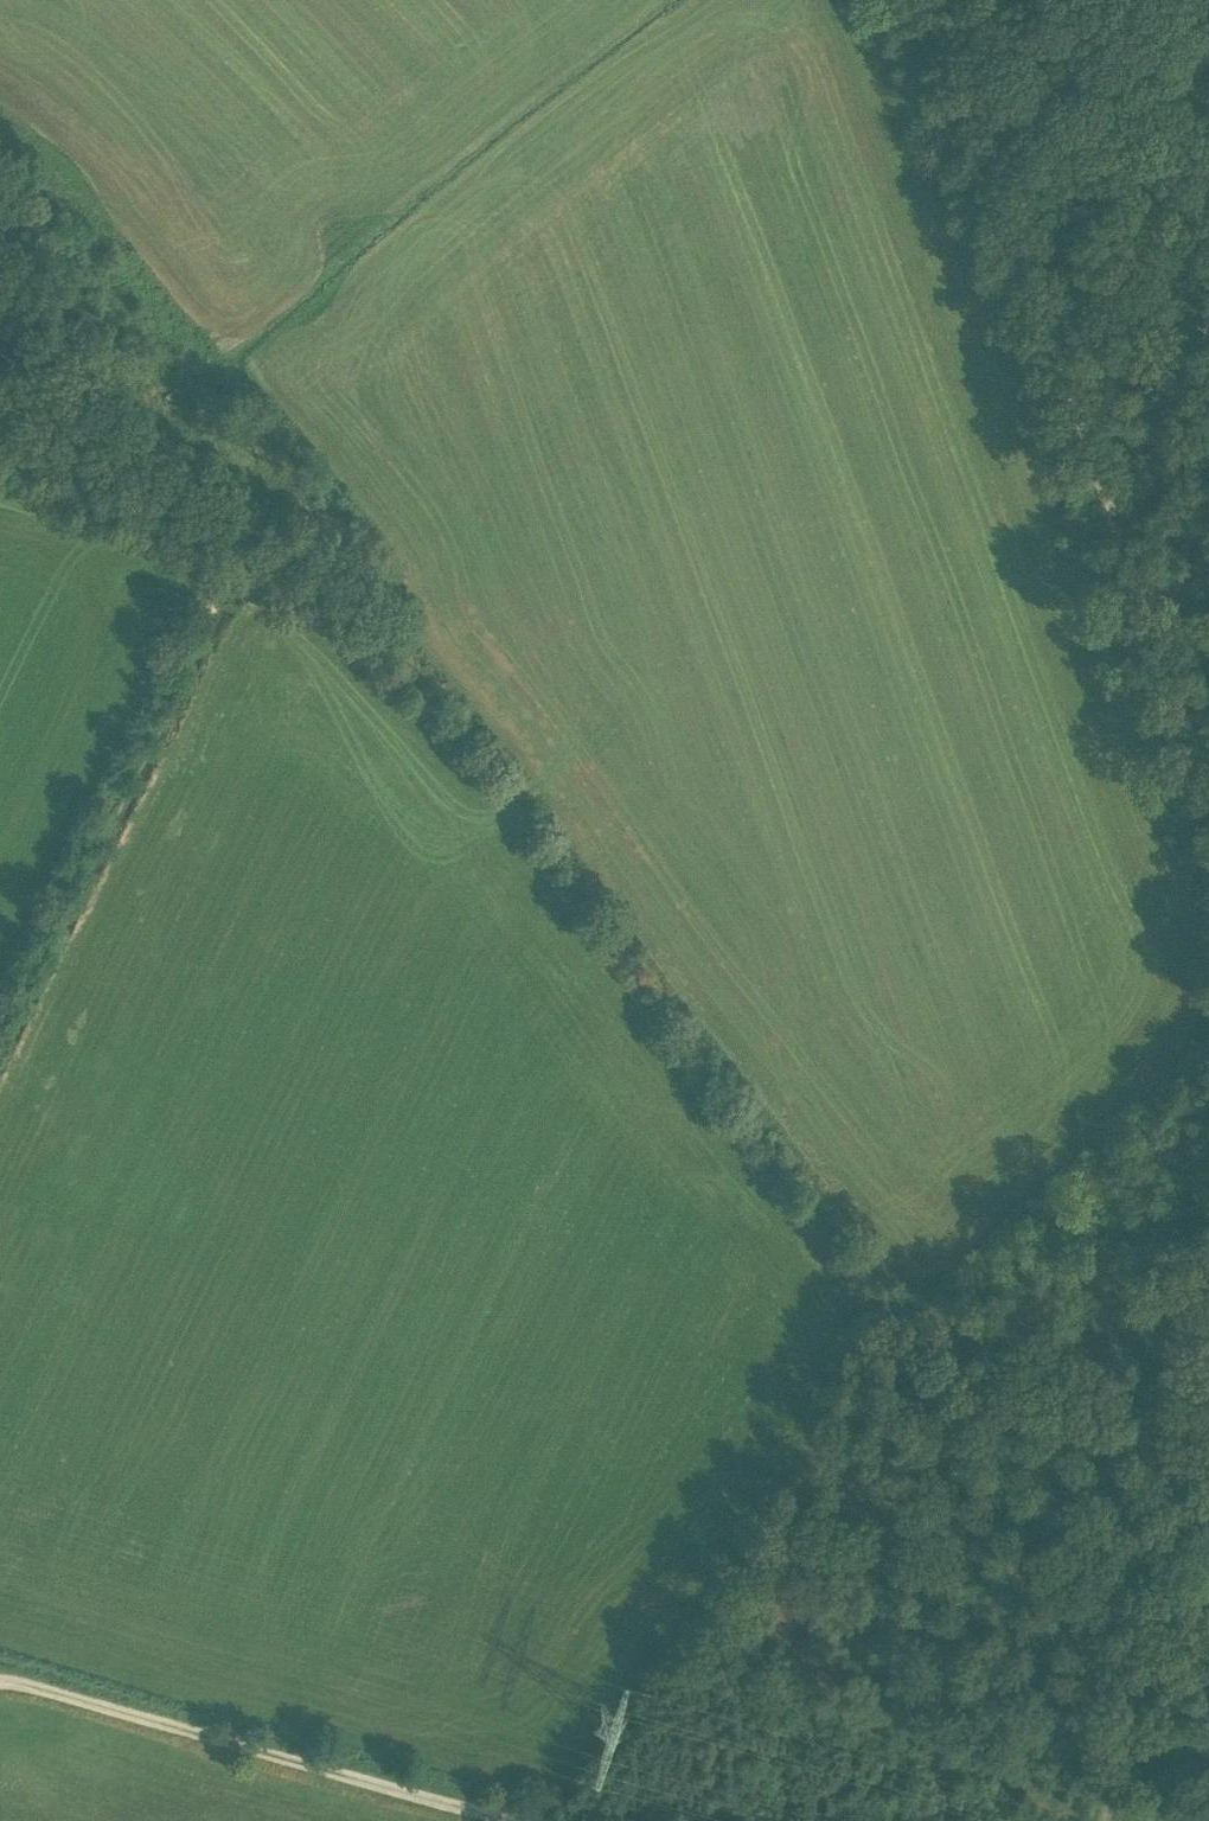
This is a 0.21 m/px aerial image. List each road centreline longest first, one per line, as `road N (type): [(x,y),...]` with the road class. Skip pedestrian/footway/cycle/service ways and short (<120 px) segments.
road 1 (track): [(927,0),(1208,814)]
road 2 (track): [(0,1681),(523,1820)]
road 3 (track): [(1208,1321),(1110,1820)]

